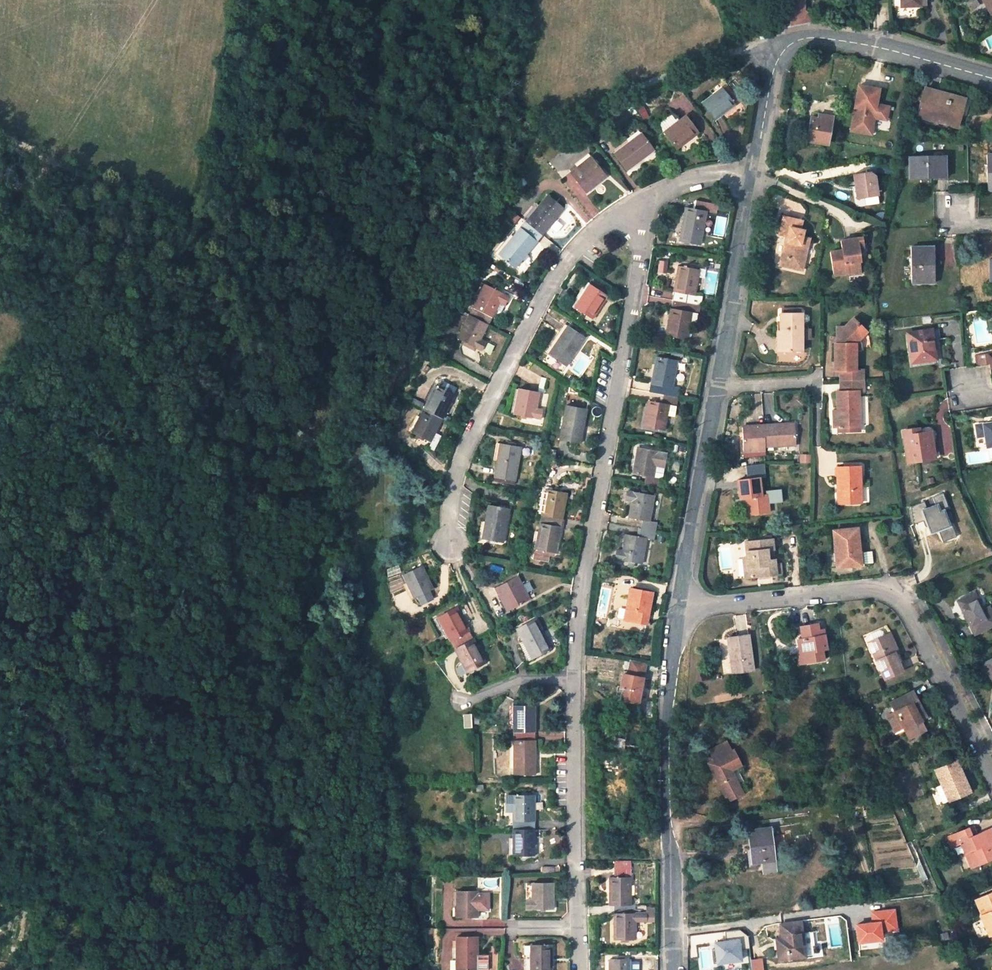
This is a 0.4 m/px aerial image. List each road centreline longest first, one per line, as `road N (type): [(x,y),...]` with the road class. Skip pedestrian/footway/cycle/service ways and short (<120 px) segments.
road 1 (track): [(0,135),(99,182),(219,263),(291,427),(337,449),(384,397),(457,246),(537,136),(734,51),(764,40),(777,48)]
road 2 (residential): [(574,678),(579,600),(651,195)]
road 3 (residential): [(679,609),(869,590),(889,596),(906,611),(991,776)]
road 4 (residential): [(450,544),(452,487),(464,448),(549,285),(582,242),(651,195)]
road 5 (unclassified): [(674,969),(665,726),(679,609)]
road 6 (unclassified): [(756,174),(770,70),(789,39),(886,48),(991,79)]
road 7 (residential): [(577,927),(574,678)]
road 8 (unclassified): [(679,609),(717,387)]
road 9 (unclassified): [(717,387),(756,174)]
road 10 (residential): [(717,387),(810,383),(816,439)]

